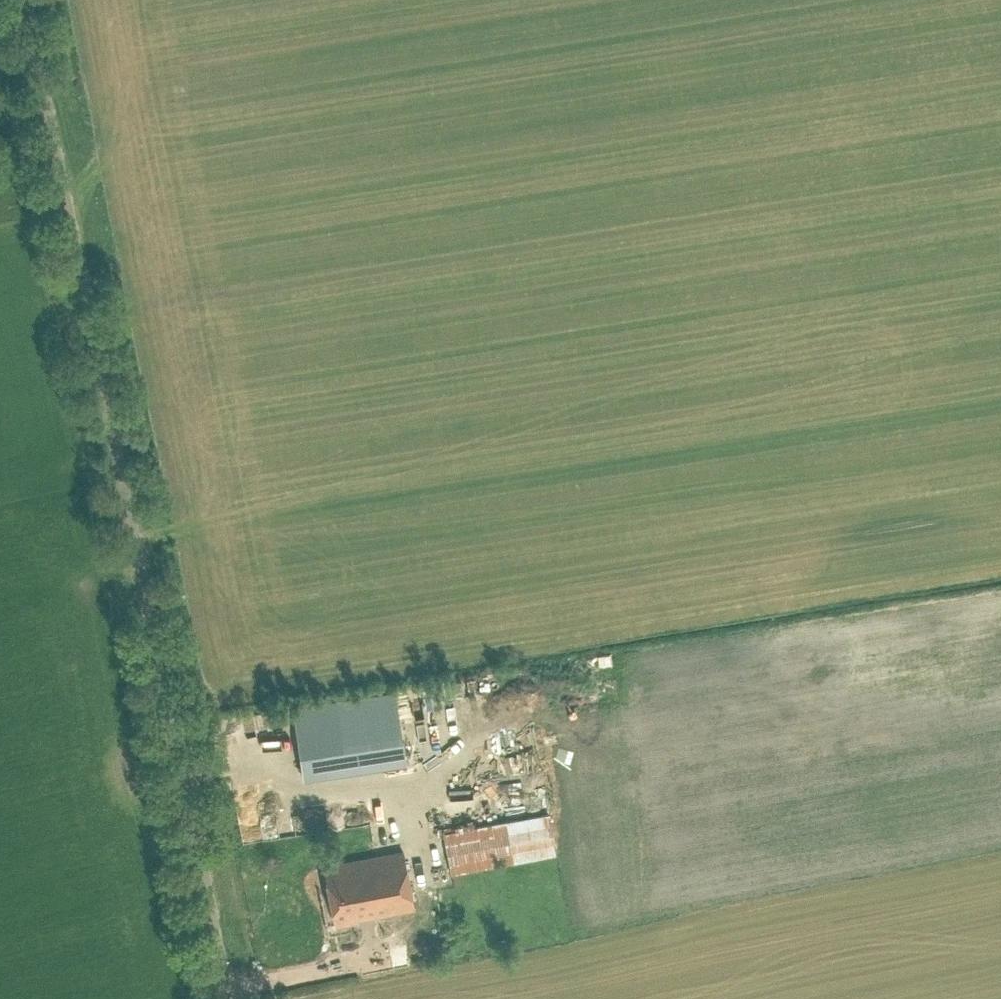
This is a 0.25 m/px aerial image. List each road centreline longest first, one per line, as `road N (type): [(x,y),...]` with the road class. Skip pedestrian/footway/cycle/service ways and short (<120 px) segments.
road 1 (unclassified): [(228,998),(23,0)]

